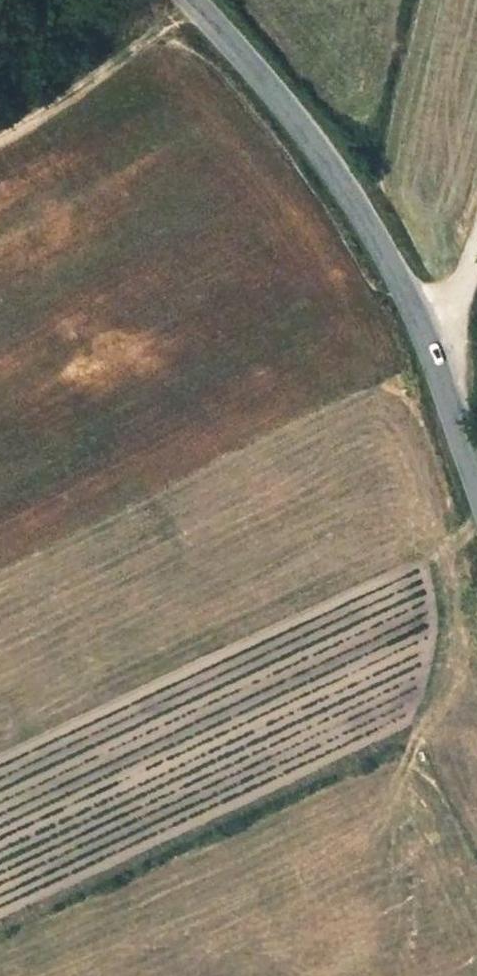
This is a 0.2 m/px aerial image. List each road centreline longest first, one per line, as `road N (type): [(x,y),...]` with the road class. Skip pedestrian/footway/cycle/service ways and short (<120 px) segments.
road 1 (tertiary): [(190,0),(364,215),(476,457)]
road 2 (track): [(476,259),(445,379)]

